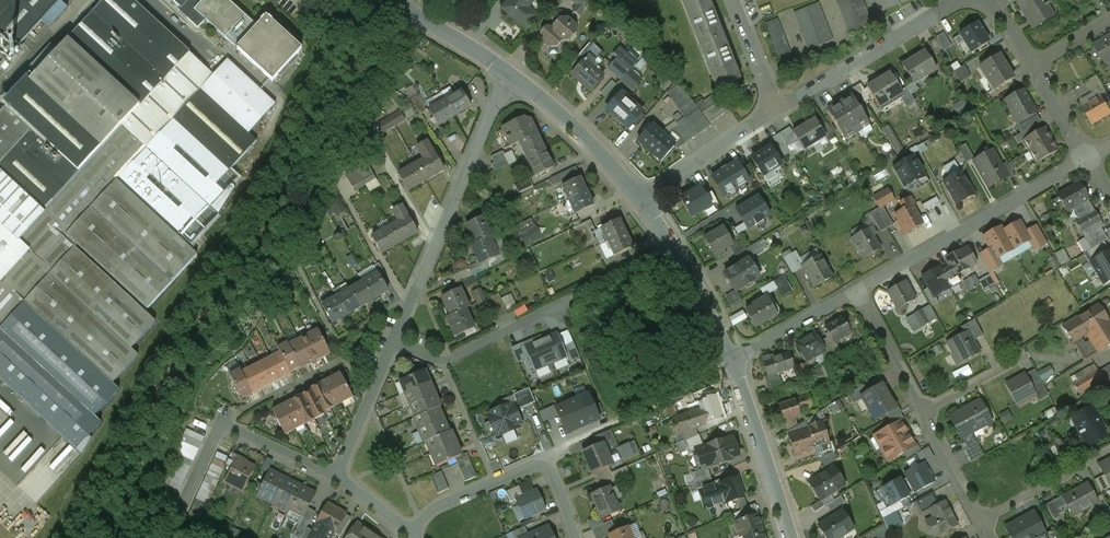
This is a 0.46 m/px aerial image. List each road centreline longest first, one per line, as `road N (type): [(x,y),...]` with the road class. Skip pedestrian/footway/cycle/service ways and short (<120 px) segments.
road 1 (residential): [(513,76),(392,343)]
road 2 (residential): [(990,537),(858,291)]
road 3 (residential): [(1086,159),(858,291)]
road 4 (residential): [(577,537),(552,471),(539,463),(435,508),(410,532)]
road 5 (residential): [(334,477),(219,423),(180,513)]
road 6 (residential): [(956,0),(778,107)]
road 7 (residential): [(392,343),(444,363),(565,302)]
road 8 (residential): [(1086,159),(986,0)]
road 9 (residential): [(731,361),(693,278),(639,199)]
road 10 (residential): [(789,537),(731,361)]
road 11 (residential): [(639,199),(513,76)]
road 12 (residential): [(778,107),(639,199)]
road 13 (residential): [(392,343),(334,477)]
road 14 (residential): [(858,291),(731,361)]
road 15 (residential): [(513,76),(397,0)]

